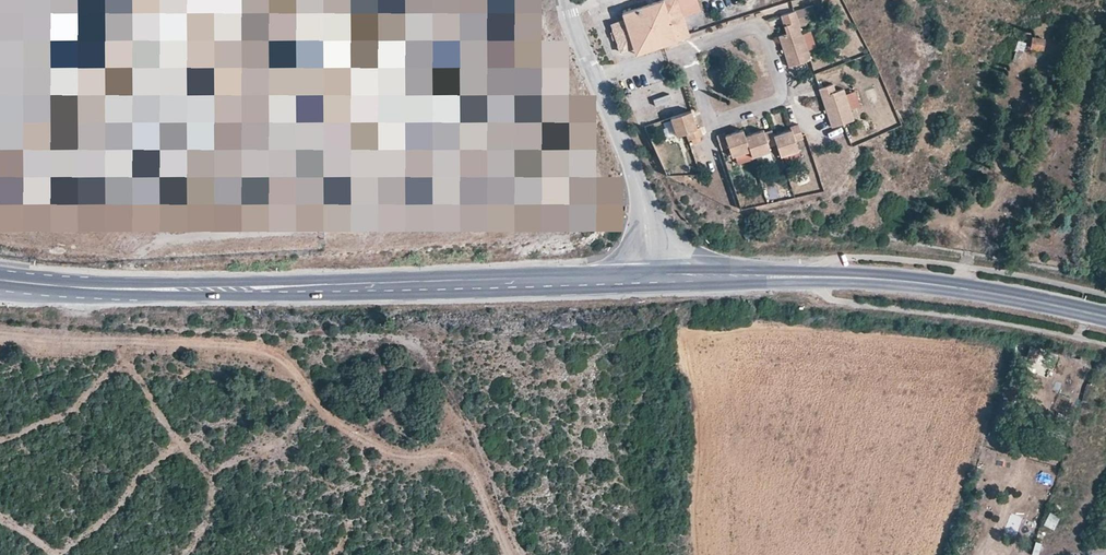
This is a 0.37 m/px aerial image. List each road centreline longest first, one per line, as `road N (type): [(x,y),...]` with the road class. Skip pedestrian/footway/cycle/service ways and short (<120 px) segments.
road 1 (primary): [(652,279),(376,288),(32,282)]
road 2 (track): [(58,283),(106,339),(406,342),(470,436),(517,554)]
road 3 (primary): [(1105,316),(918,280),(652,279)]
road 4 (residential): [(685,51),(763,30),(784,84),(781,98),(722,120),(711,116)]
road 5 (residential): [(652,279),(645,208),(597,78)]

